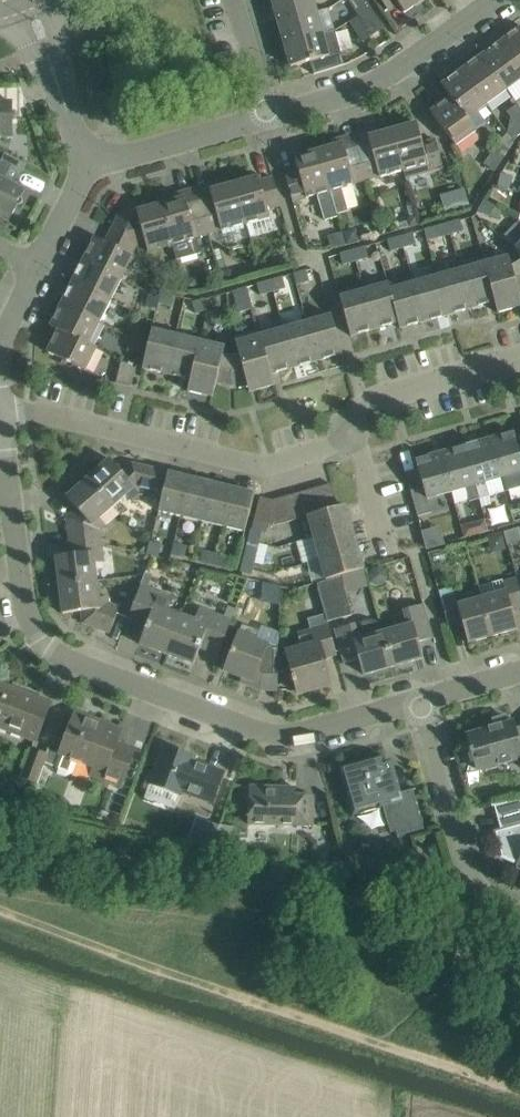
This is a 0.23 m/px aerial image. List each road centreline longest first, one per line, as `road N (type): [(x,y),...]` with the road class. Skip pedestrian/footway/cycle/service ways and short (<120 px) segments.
road 1 (unclassified): [(420,701),(279,734),(69,660),(44,645),(24,610),(8,476)]
road 2 (track): [(0,913),(519,1088)]
road 3 (residential): [(352,432),(260,467),(40,413),(1,413)]
road 4 (unclassified): [(268,116),(366,87),(494,0)]
road 5 (residential): [(420,701),(466,864),(489,895),(519,910)]
road 6 (residential): [(352,432),(356,411),(372,399),(519,360)]
road 7 (unclassified): [(93,165),(268,116)]
road 8 (unclassified): [(93,165),(27,3)]
road 9 (residential): [(388,556),(352,432)]
road 10 (residential): [(268,116),(235,0)]

